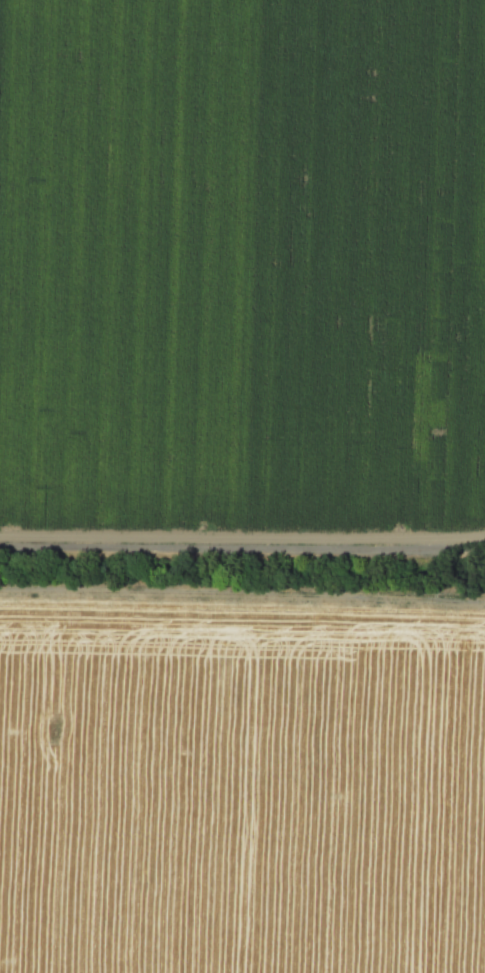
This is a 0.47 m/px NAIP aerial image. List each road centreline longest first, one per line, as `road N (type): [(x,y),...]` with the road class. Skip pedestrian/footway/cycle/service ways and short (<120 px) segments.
road 1 (track): [(484,597),(0,592)]

